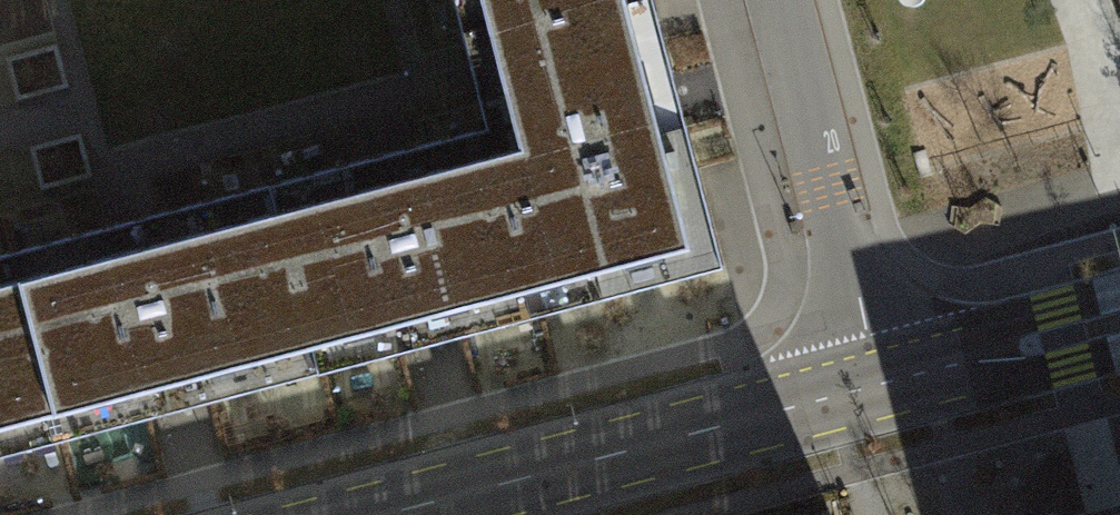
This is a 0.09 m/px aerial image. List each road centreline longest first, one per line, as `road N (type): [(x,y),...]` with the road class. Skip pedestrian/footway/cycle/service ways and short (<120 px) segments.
road 1 (secondary): [(355,514),(886,378)]
road 2 (residential): [(788,0),(886,378)]
road 3 (secondary): [(886,378),(1119,319)]

